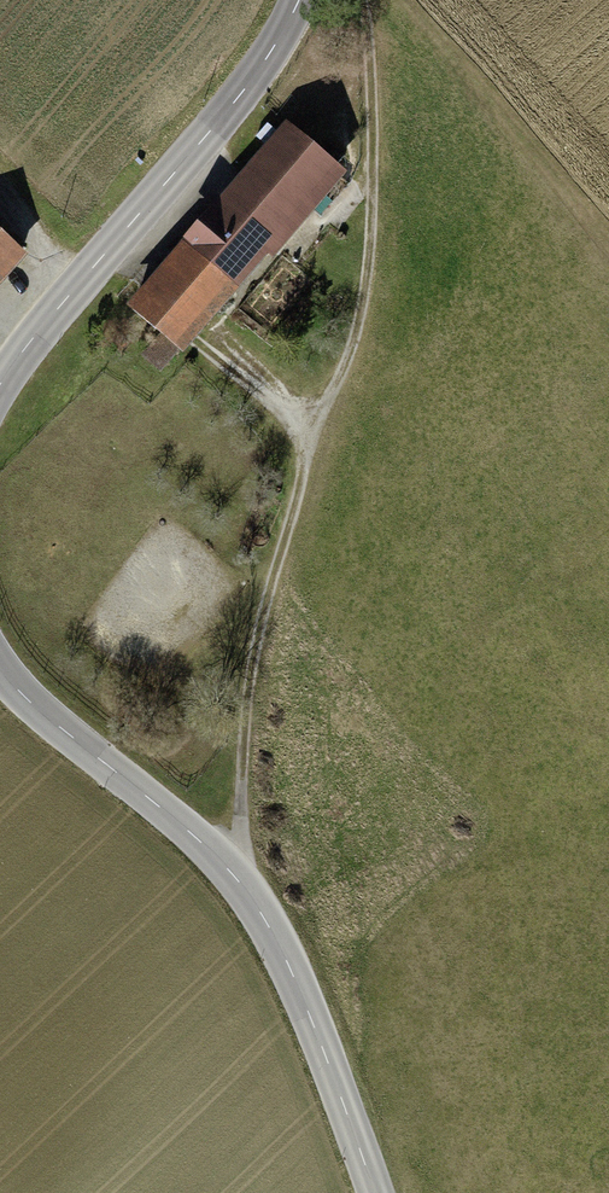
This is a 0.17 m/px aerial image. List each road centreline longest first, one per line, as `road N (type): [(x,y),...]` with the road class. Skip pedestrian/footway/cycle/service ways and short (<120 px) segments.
road 1 (track): [(242,882),(242,746),(255,637),(311,433),(361,304),(371,174),(364,0)]
road 2 (tertiary): [(0,668),(27,700),(242,882),(285,951),(378,1192)]
road 3 (tertiary): [(300,0),(251,84),(33,342),(0,397)]

